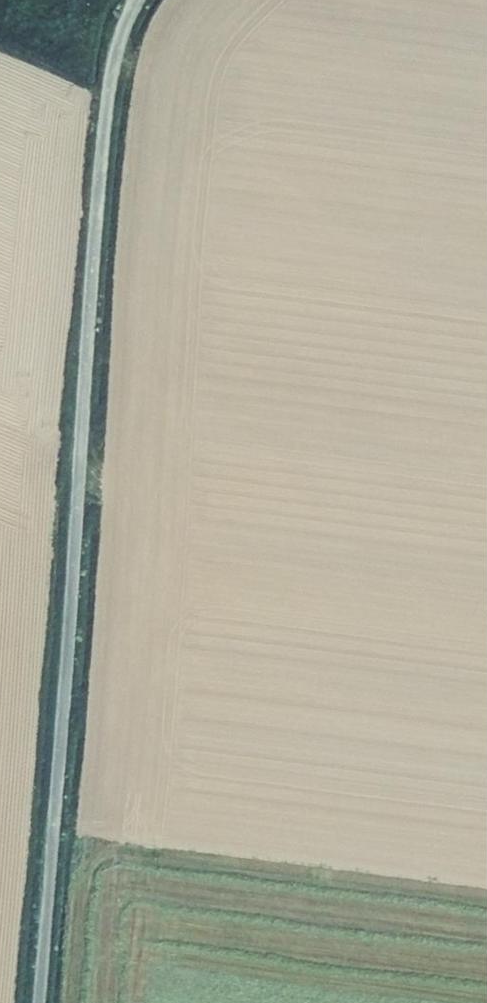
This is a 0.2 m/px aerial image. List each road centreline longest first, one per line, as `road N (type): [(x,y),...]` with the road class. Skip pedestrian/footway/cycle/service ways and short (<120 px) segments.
road 1 (unclassified): [(137,0),(111,74),(39,1002)]

